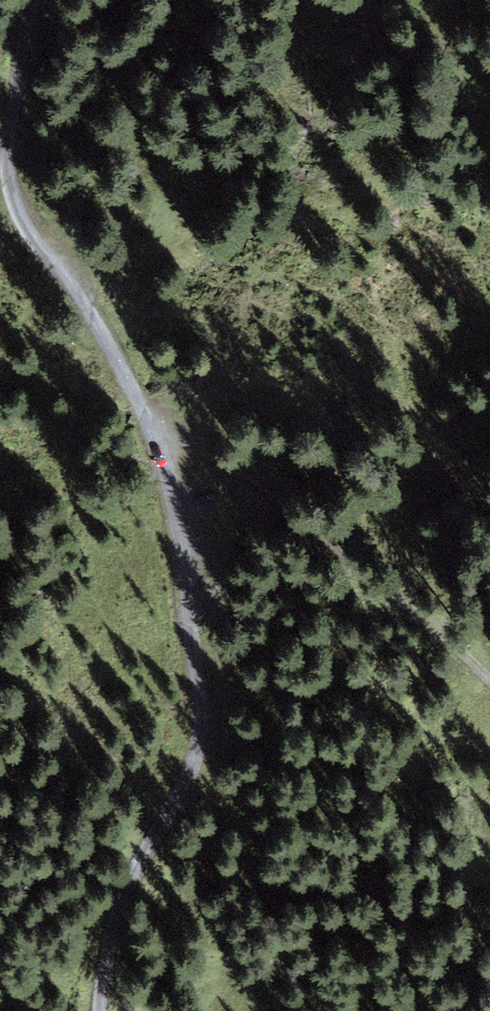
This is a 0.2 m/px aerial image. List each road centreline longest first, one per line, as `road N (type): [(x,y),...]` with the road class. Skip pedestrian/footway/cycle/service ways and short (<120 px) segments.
road 1 (track): [(158,437),(174,483),(203,711),(196,756),(122,894),(101,1010)]
road 2 (track): [(36,0),(9,138),(10,180),(158,437)]
road 3 (track): [(489,682),(426,614),(221,453),(158,437)]

